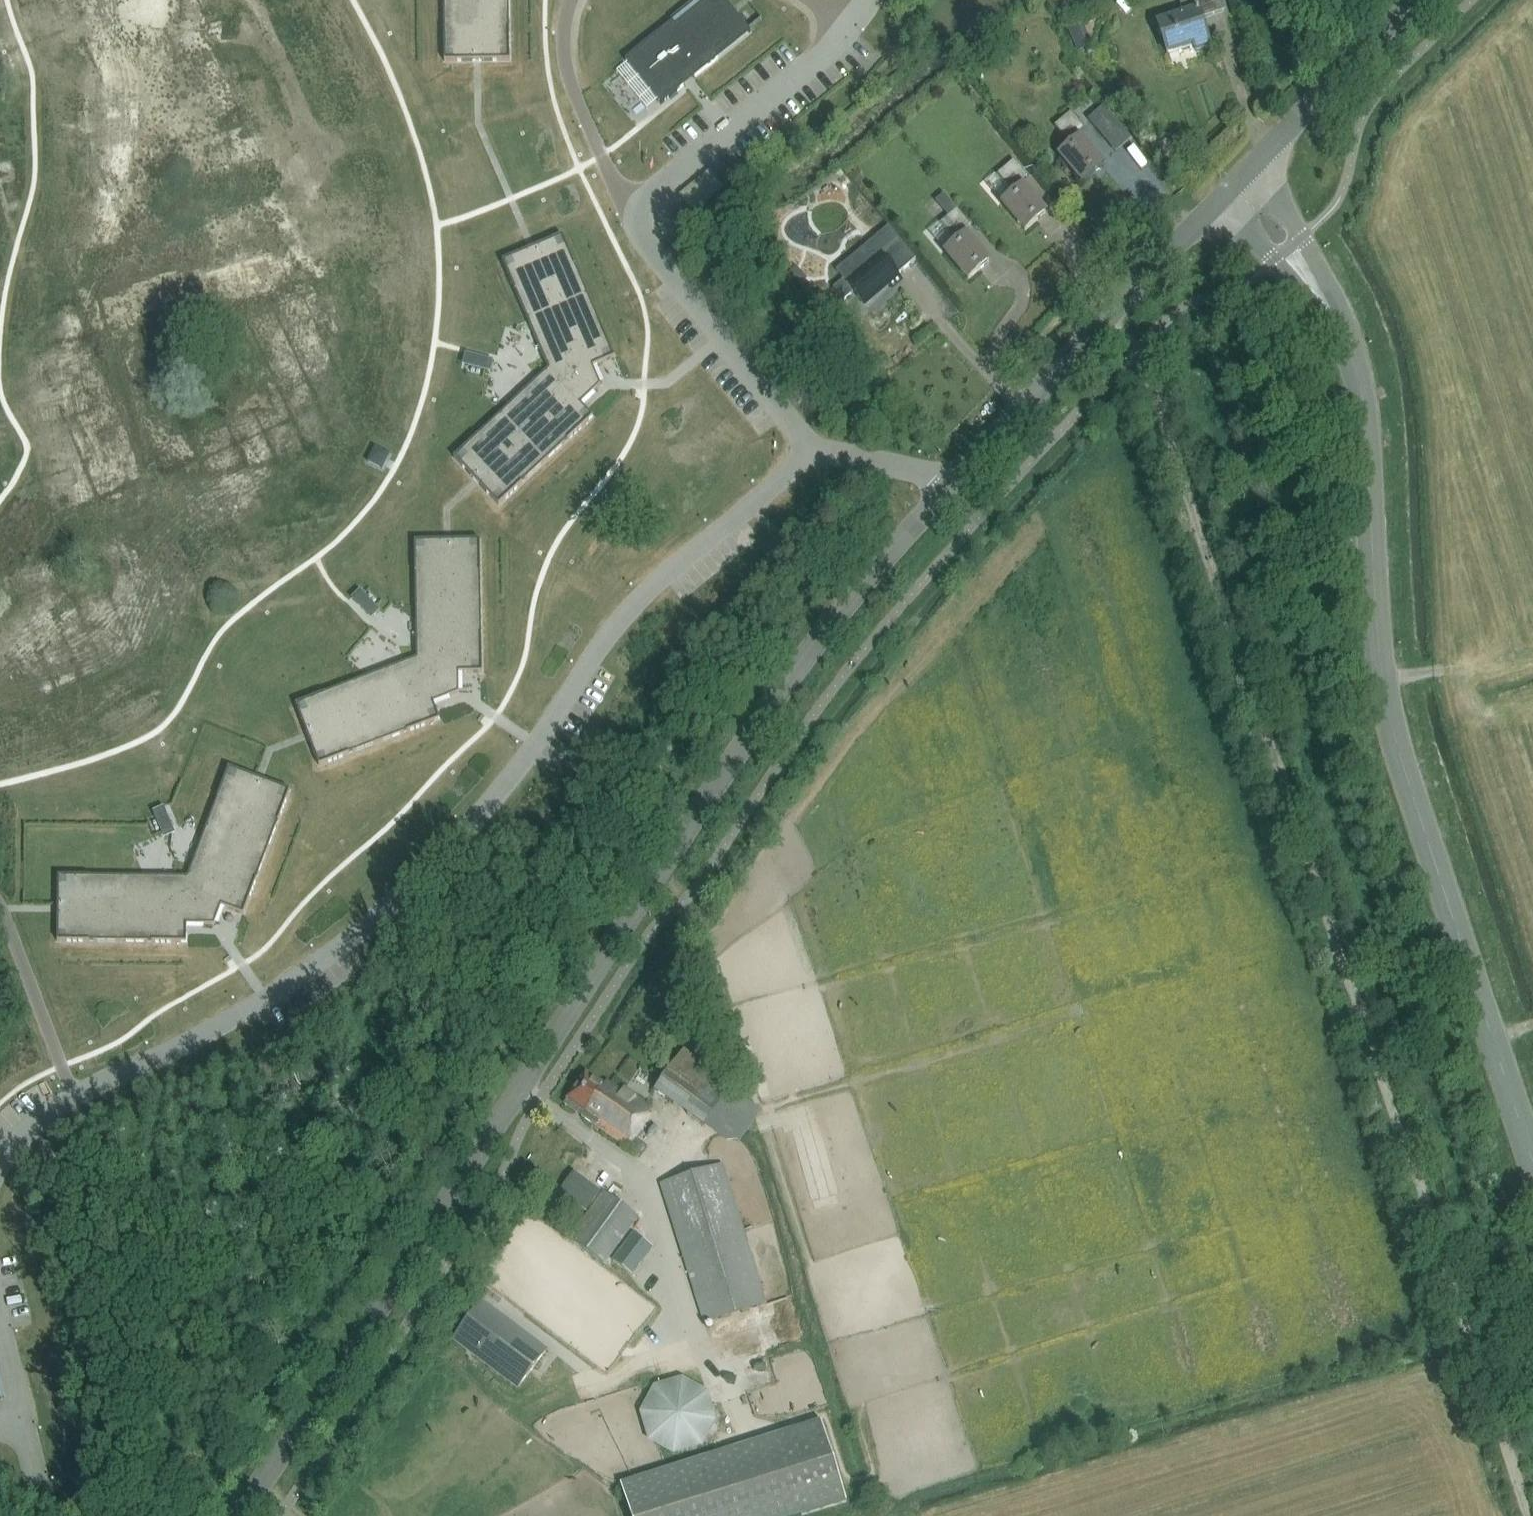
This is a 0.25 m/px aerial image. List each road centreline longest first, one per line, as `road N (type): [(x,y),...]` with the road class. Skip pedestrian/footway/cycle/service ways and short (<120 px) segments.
road 1 (track): [(1110,315),(1154,385),(1526,1515)]
road 2 (tertiary): [(234,1515),(364,1343),(773,697),(948,488)]
road 3 (residential): [(810,445),(626,616),(484,813),(391,905),(267,1000),(50,1112),(0,1164)]
road 4 (unclassified): [(1532,1152),(1392,718),(1354,355),(1323,290),(1235,183)]
road 5 (residential): [(1024,405),(986,370),(1020,310),(1017,272),(1068,237),(1084,285),(1110,315)]
road 6 (residential): [(810,445),(643,238),(639,209)]
road 7 (residential): [(639,209),(850,28)]
road 8 (tertiary): [(1235,183),(1417,0)]
road 9 (residential): [(639,209),(616,188),(568,78),(563,40),(573,0)]
road 10 (tertiary): [(1110,315),(1235,183)]
road 11 (residential): [(0,1324),(35,1472)]
road 12 (residential): [(948,488),(926,474),(810,445)]
road 13 (tertiary): [(1024,405),(1110,315)]

